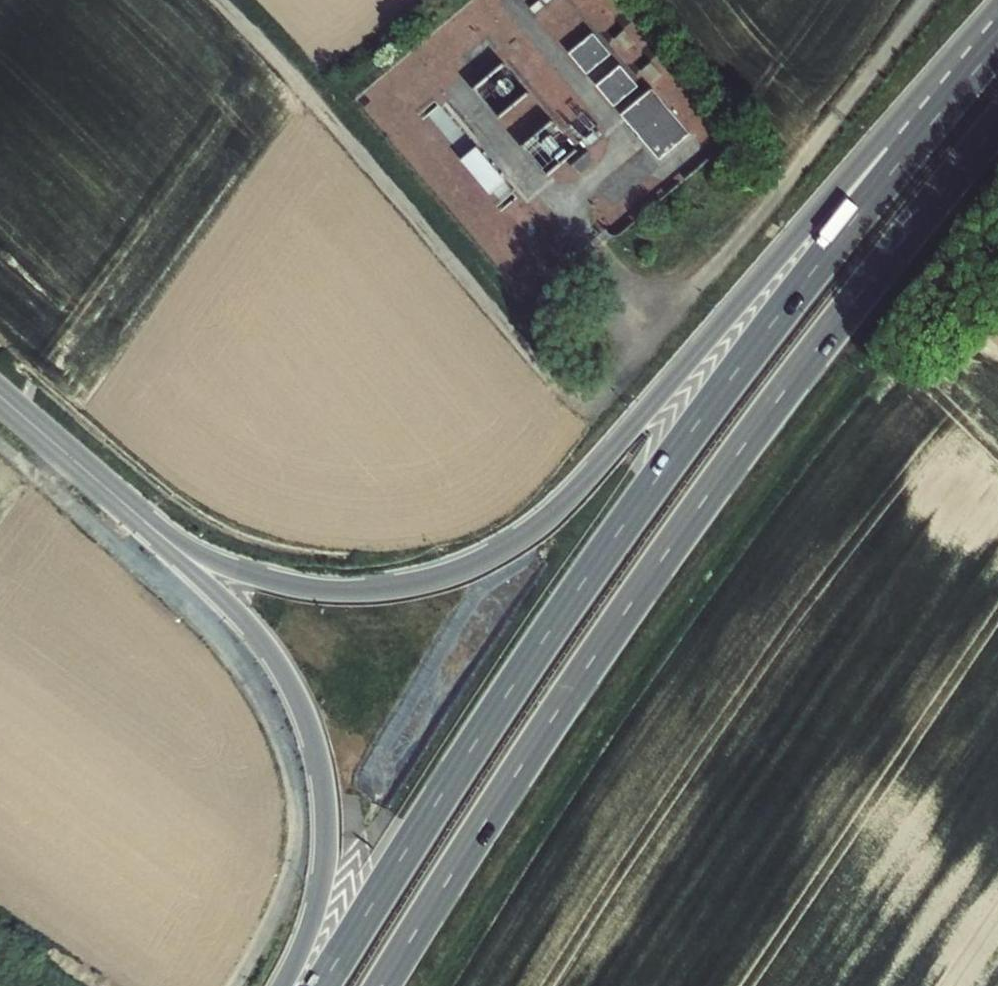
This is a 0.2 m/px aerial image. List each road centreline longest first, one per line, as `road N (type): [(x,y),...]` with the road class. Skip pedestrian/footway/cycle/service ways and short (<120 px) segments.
road 1 (trunk): [(980,65),(774,320),(621,527),(321,985)]
road 2 (track): [(218,0),(250,26),(507,352),(595,421),(945,0)]
road 3 (trunk): [(381,985),(665,554),(820,343),(997,123)]
road 4 (trunk): [(980,65),(875,146),(576,492),(507,550),(429,582),(325,591),(218,564),(157,532)]
road 5 (trunk): [(157,532),(269,650),(314,739),(324,792),(323,865),(307,932),(282,985)]
road 6 (secondary): [(157,532),(0,397)]

